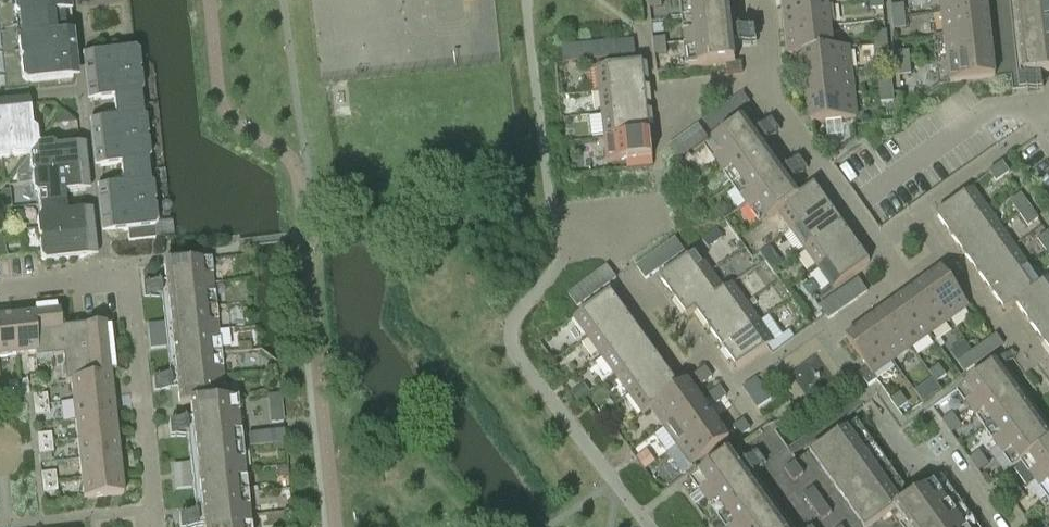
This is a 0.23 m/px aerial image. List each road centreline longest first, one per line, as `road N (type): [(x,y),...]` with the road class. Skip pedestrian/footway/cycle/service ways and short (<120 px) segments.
road 1 (residential): [(151,526),(123,272),(0,286)]
road 2 (residential): [(867,198),(1013,99),(1045,140)]

